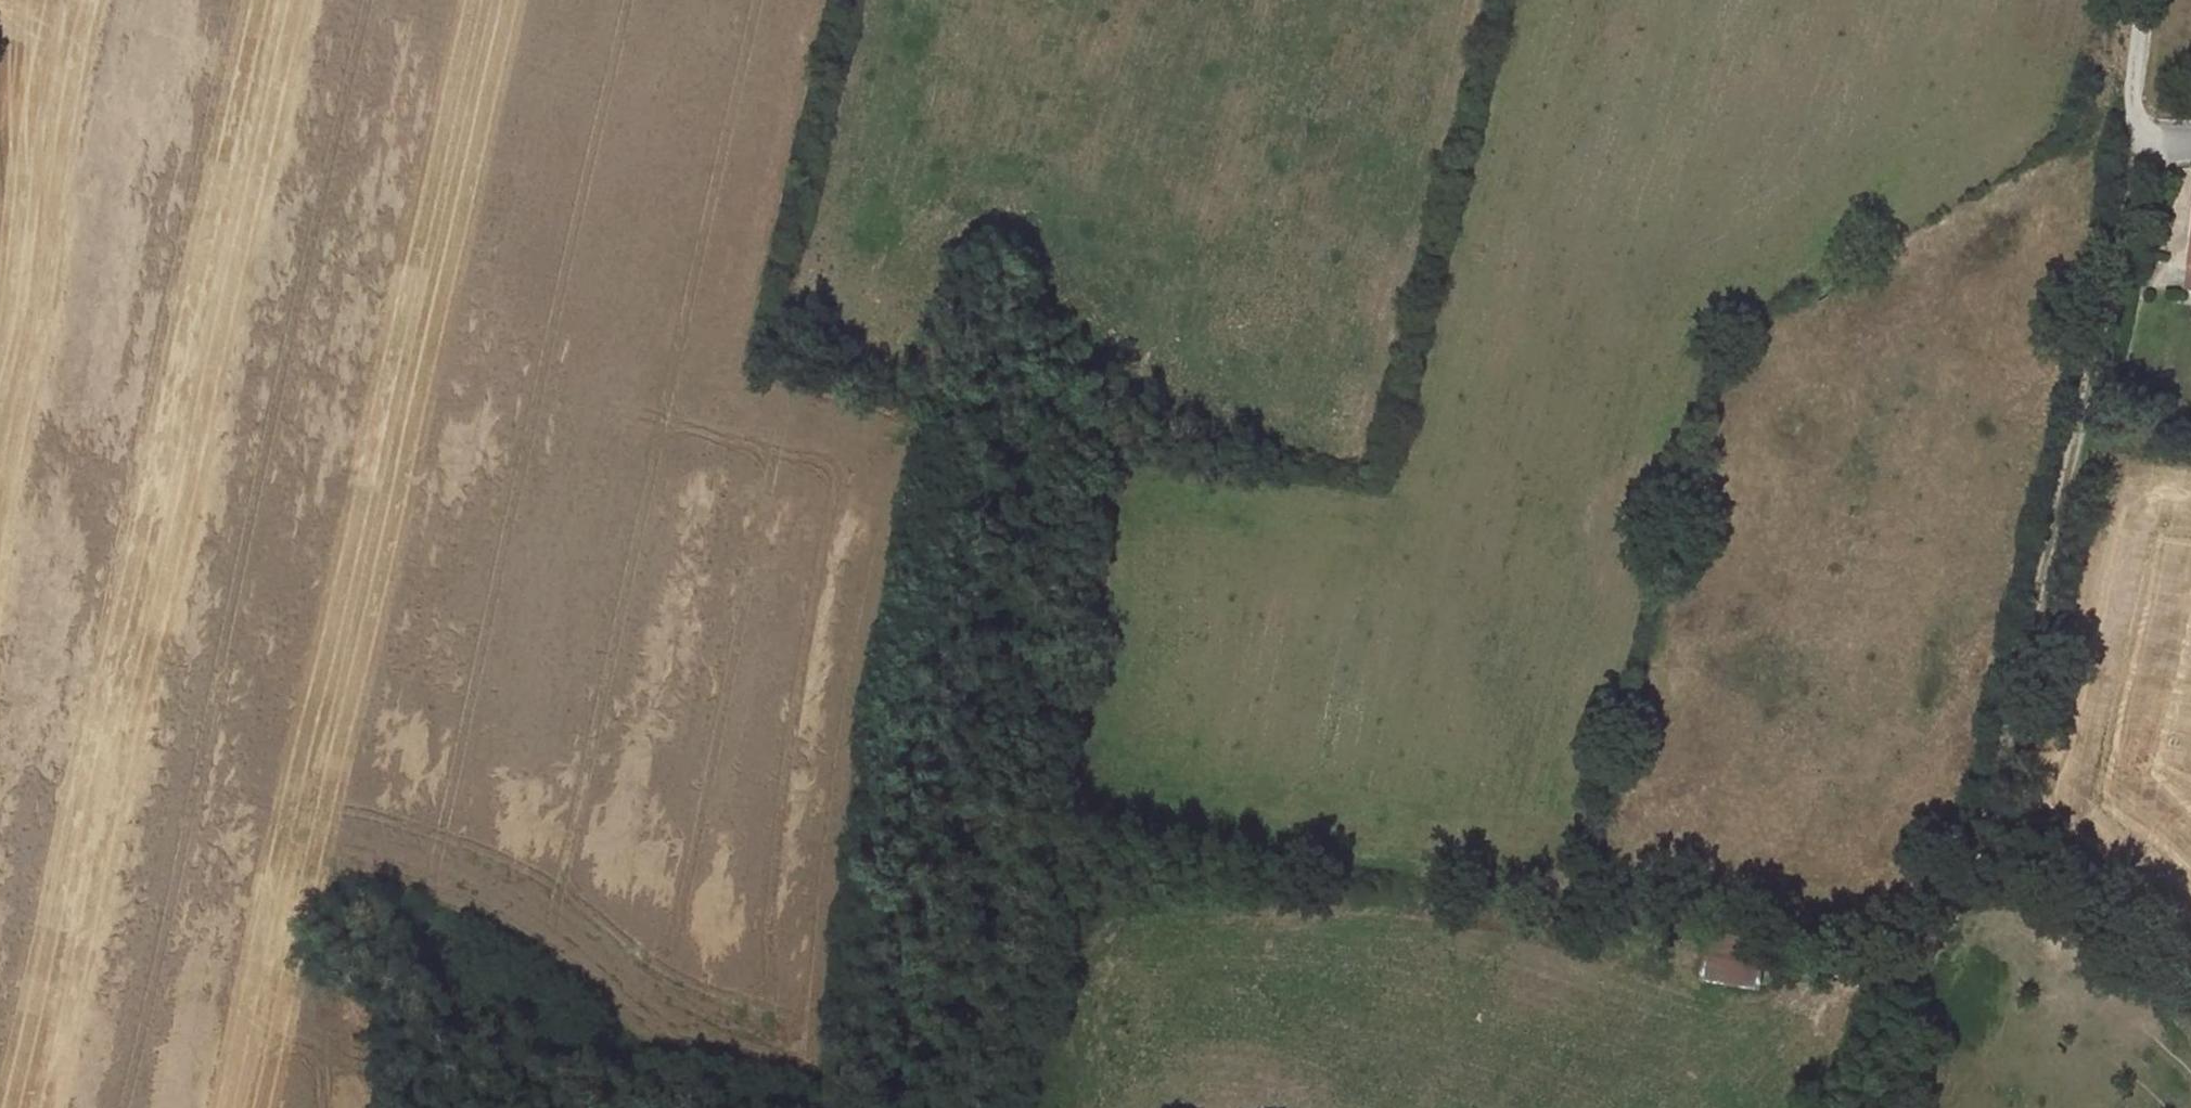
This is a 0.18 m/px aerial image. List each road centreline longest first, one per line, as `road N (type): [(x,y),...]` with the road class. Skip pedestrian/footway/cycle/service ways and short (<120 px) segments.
road 1 (track): [(2147,0),(2132,102),(2145,139),(1982,847),(1876,1107)]

